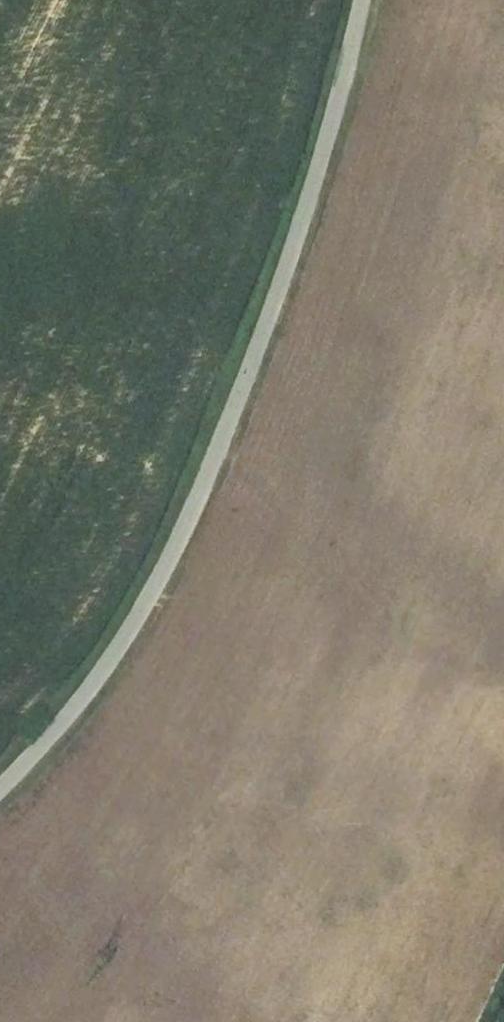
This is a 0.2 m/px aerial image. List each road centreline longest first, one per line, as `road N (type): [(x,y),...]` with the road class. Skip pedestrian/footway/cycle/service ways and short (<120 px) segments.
road 1 (unclassified): [(365,0),(282,306),(214,468),(141,614),(81,706),(0,789)]

